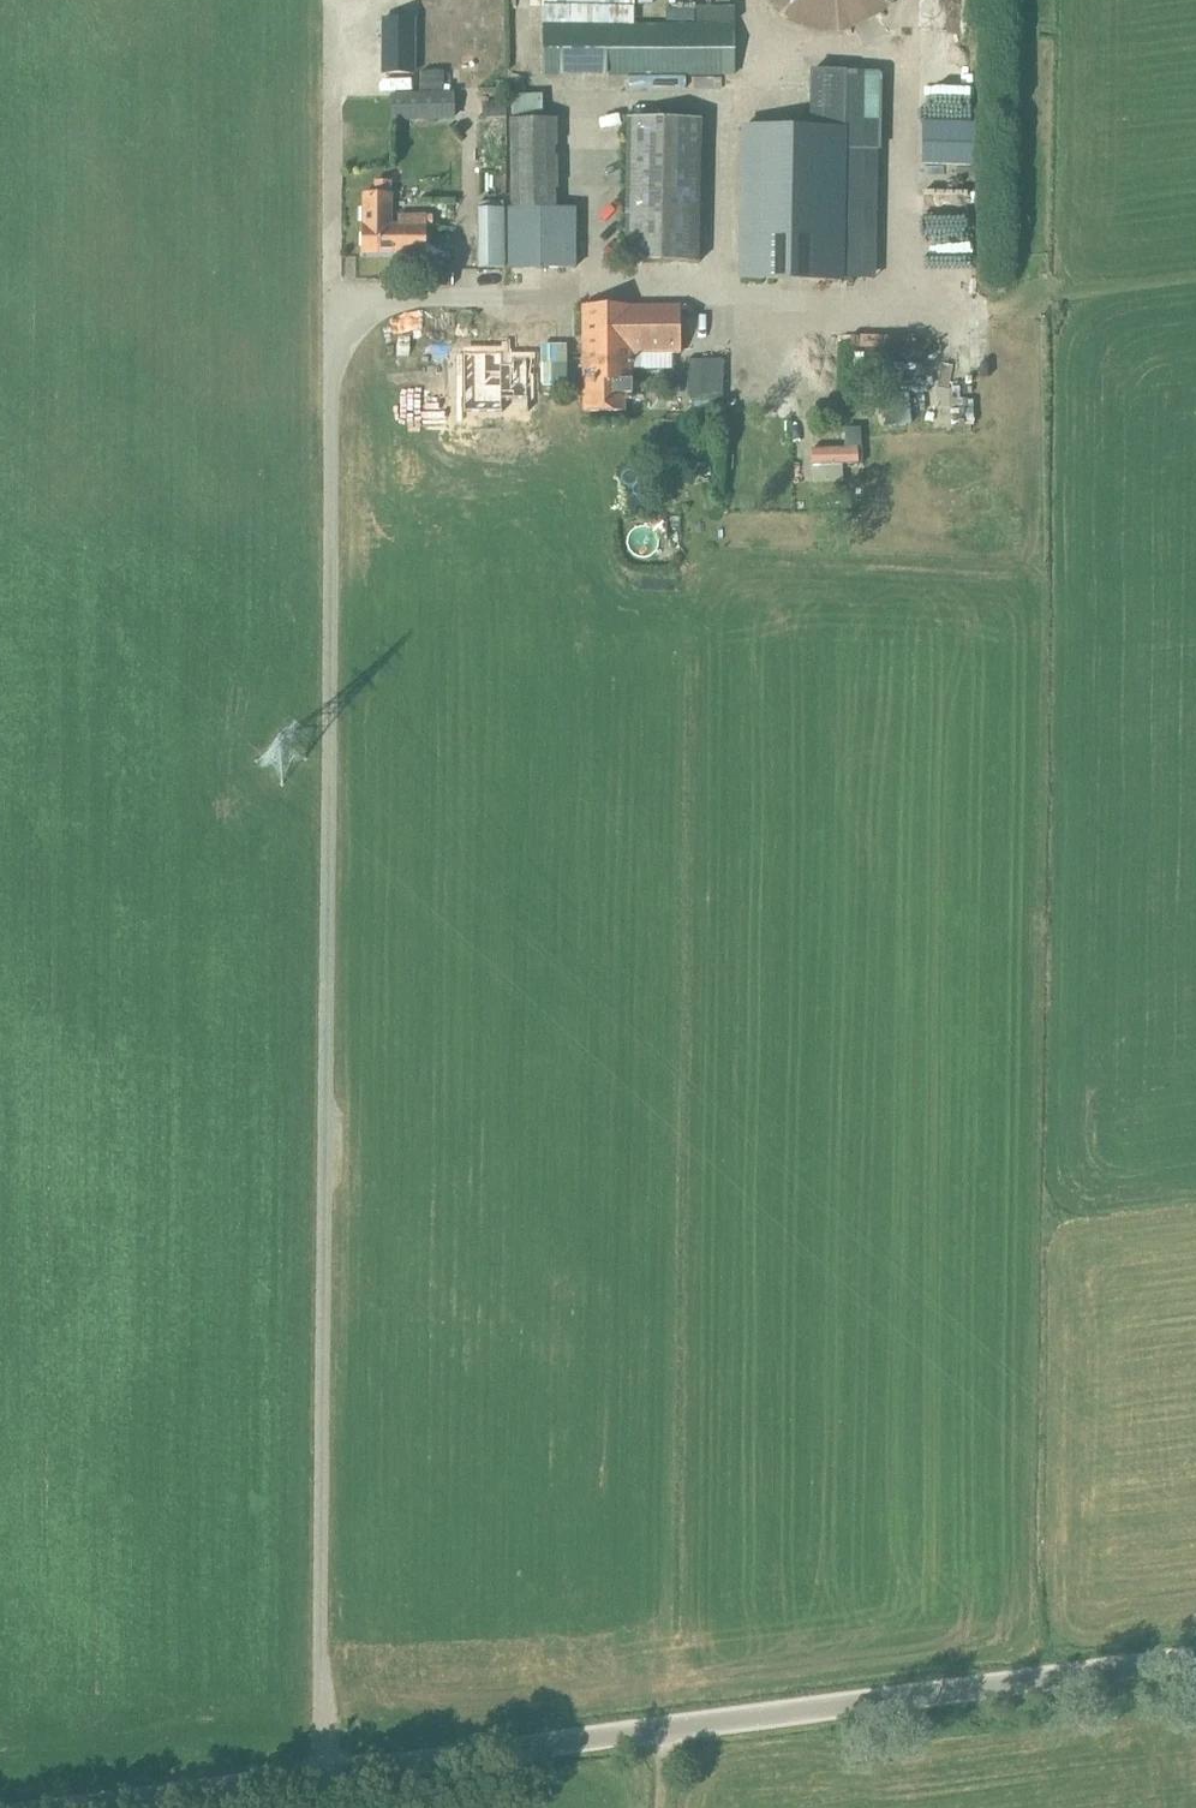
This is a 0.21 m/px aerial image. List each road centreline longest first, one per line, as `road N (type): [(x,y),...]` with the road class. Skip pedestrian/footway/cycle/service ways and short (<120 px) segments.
road 1 (unclassified): [(330,1773),(325,361)]
road 2 (unclassified): [(330,1773),(1195,1659)]
road 3 (unclassified): [(67,1807),(330,1773)]

